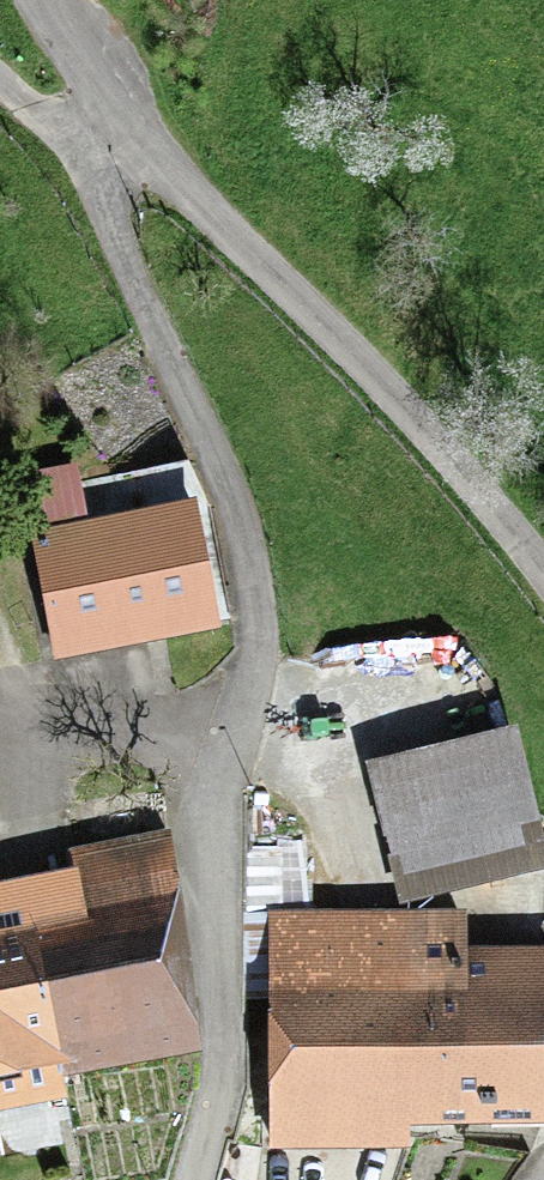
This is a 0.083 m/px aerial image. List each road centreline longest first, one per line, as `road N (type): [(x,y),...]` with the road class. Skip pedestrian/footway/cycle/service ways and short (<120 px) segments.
road 1 (residential): [(127,119),(95,165),(98,213),(219,473),(253,642),(211,828),(213,1089),(195,1179)]
road 2 (residential): [(127,119),(182,189),(373,380),(543,586)]
road 3 (unclassified): [(44,0),(127,119)]
road 4 (track): [(0,77),(95,165)]

